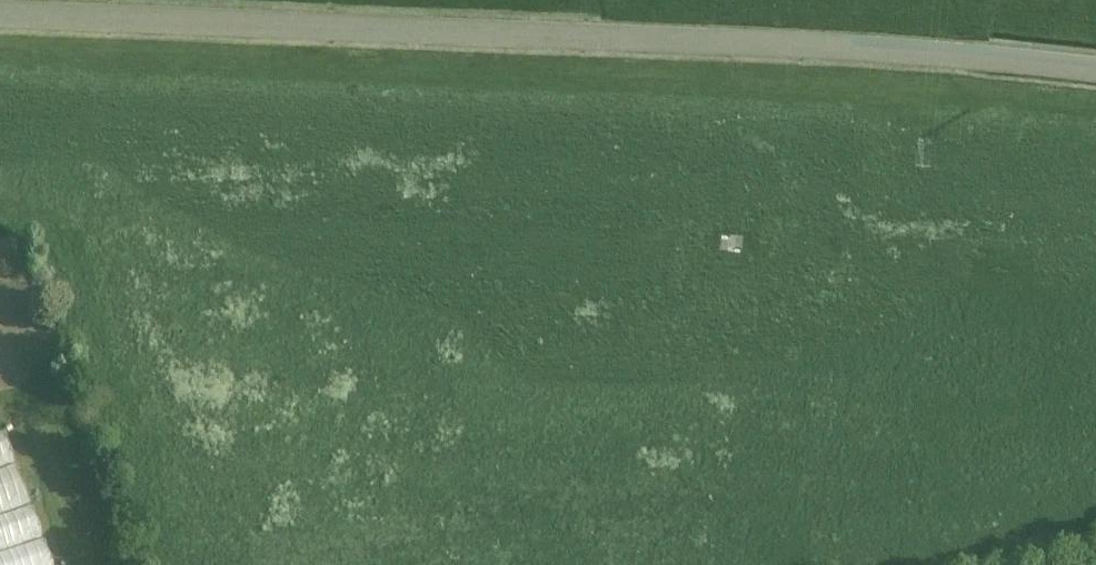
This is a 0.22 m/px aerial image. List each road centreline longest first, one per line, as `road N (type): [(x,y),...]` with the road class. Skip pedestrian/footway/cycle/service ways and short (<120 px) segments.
road 1 (unclassified): [(0,10),(809,38),(1095,61)]

